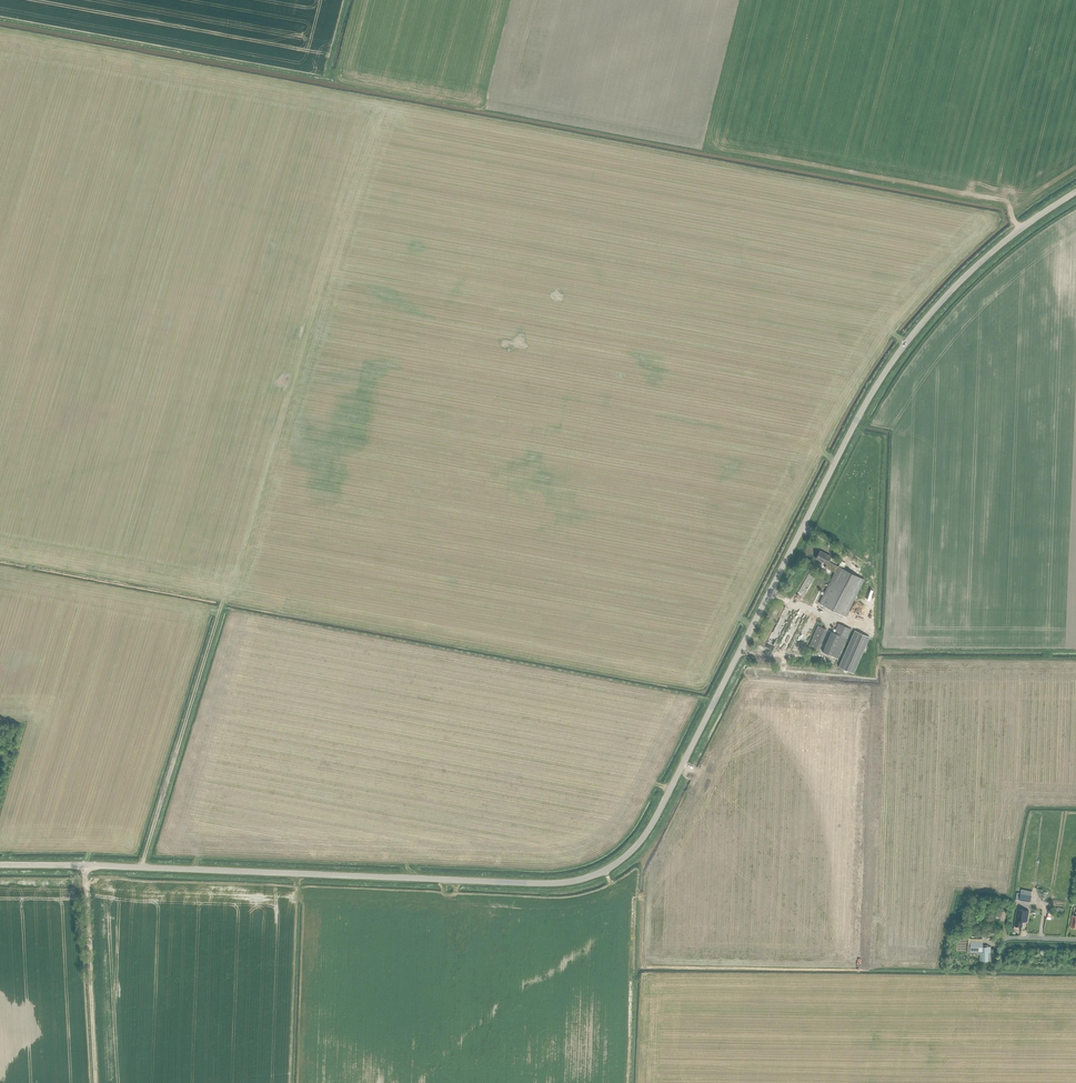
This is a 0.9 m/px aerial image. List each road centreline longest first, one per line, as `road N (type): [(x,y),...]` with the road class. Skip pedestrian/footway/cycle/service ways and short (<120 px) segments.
road 1 (tertiary): [(0,865),(544,885),(587,880),(630,855),(668,801),(880,377),(981,263),(1075,192)]
road 2 (track): [(140,868),(222,601)]

